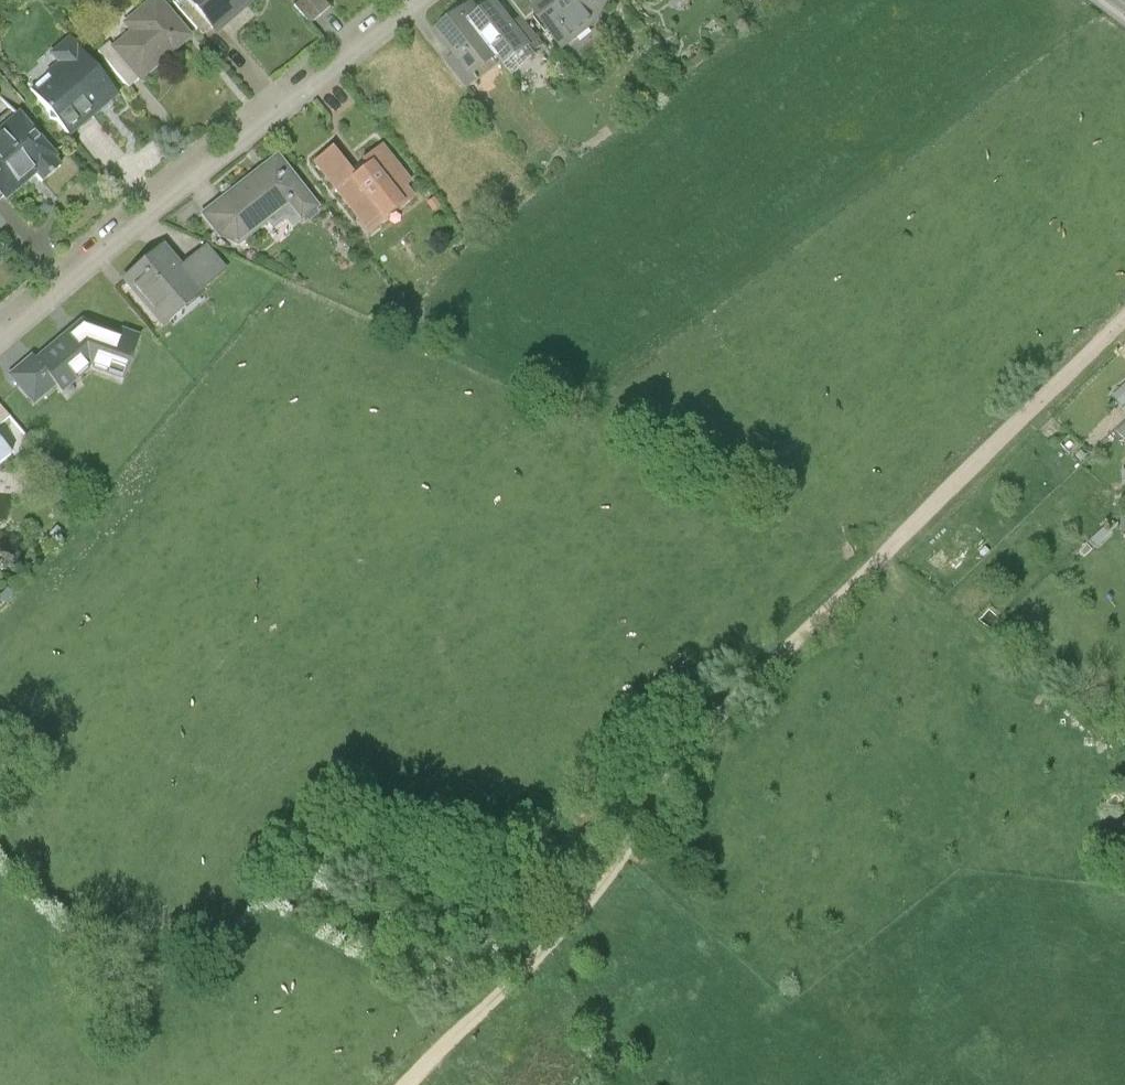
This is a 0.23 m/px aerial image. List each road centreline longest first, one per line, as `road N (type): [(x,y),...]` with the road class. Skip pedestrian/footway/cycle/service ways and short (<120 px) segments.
road 1 (track): [(1124,321),(726,711),(577,917),(411,1084)]
road 2 (residential): [(421,0),(175,184),(0,329)]

